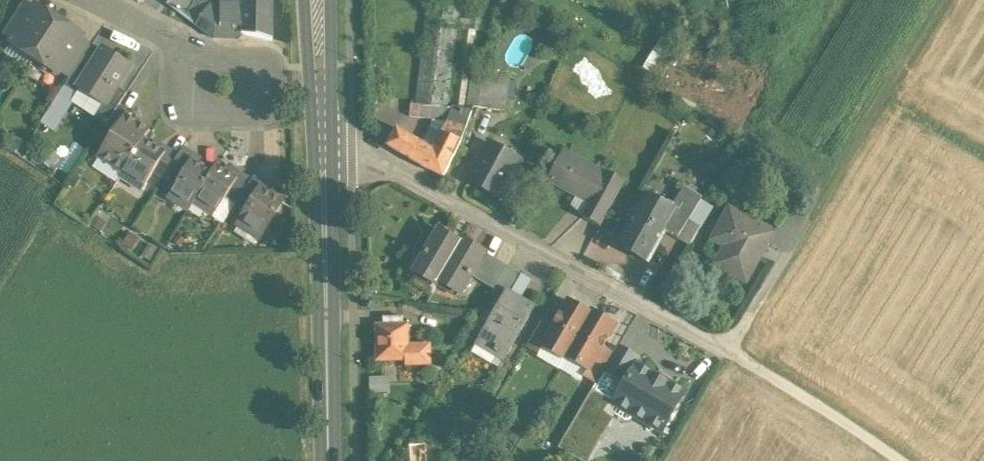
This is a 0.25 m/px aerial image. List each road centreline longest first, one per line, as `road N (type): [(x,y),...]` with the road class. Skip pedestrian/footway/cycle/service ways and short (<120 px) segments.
road 1 (residential): [(322,135),(353,140),(728,353)]
road 2 (tertiary): [(327,460),(322,135)]
road 3 (track): [(939,0),(811,215)]
road 4 (residential): [(190,51),(263,63),(273,78),(272,102),(266,116),(204,115),(187,95)]
road 5 (track): [(728,353),(896,460)]
road 6 (tertiary): [(322,135),(320,0)]

